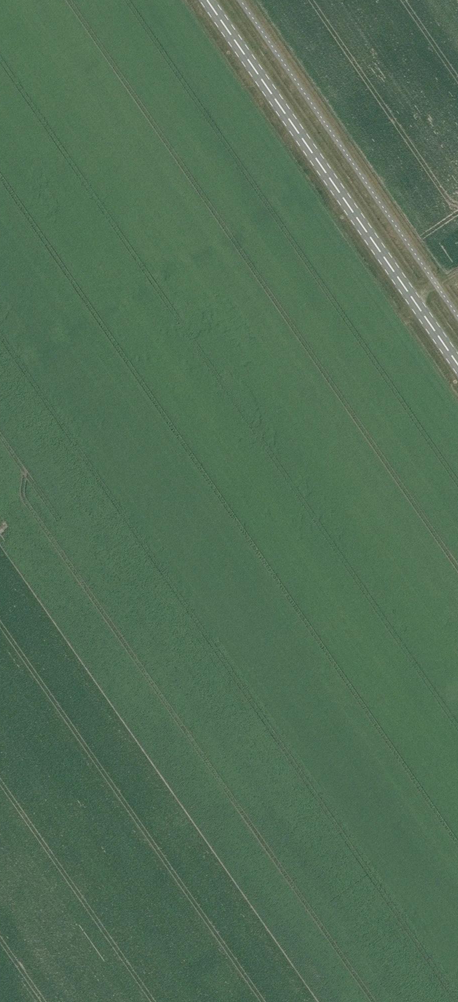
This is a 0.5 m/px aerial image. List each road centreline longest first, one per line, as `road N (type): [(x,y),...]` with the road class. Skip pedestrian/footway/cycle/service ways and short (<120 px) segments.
road 1 (primary): [(457,364),(207,0)]

